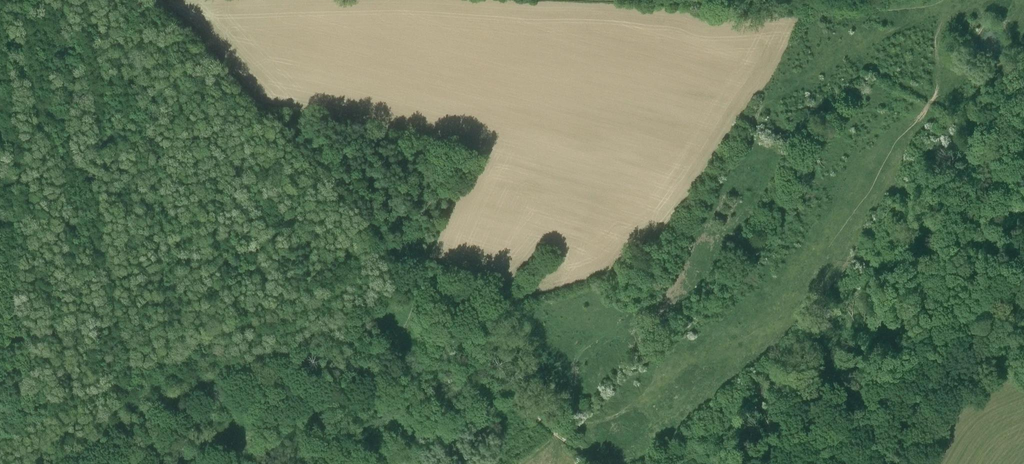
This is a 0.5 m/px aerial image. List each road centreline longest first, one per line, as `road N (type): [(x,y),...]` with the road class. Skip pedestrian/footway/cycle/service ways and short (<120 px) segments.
road 1 (track): [(597,463),(499,385),(424,277),(158,0)]
road 2 (track): [(388,243),(0,440)]
road 3 (track): [(222,463),(344,392),(409,321),(411,265)]
road 4 (track): [(688,0),(756,9),(873,1)]

